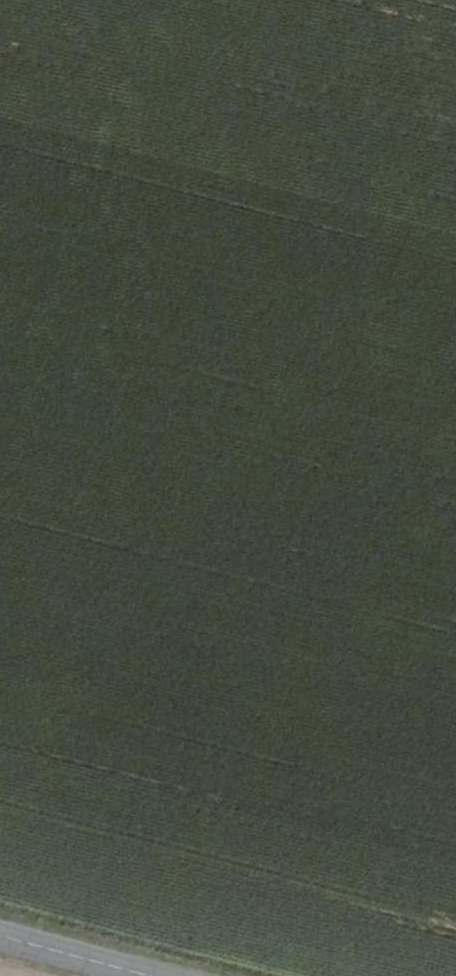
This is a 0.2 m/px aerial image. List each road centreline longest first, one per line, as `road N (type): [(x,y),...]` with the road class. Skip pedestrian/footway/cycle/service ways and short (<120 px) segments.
road 1 (tertiary): [(0,939),(139,975)]

